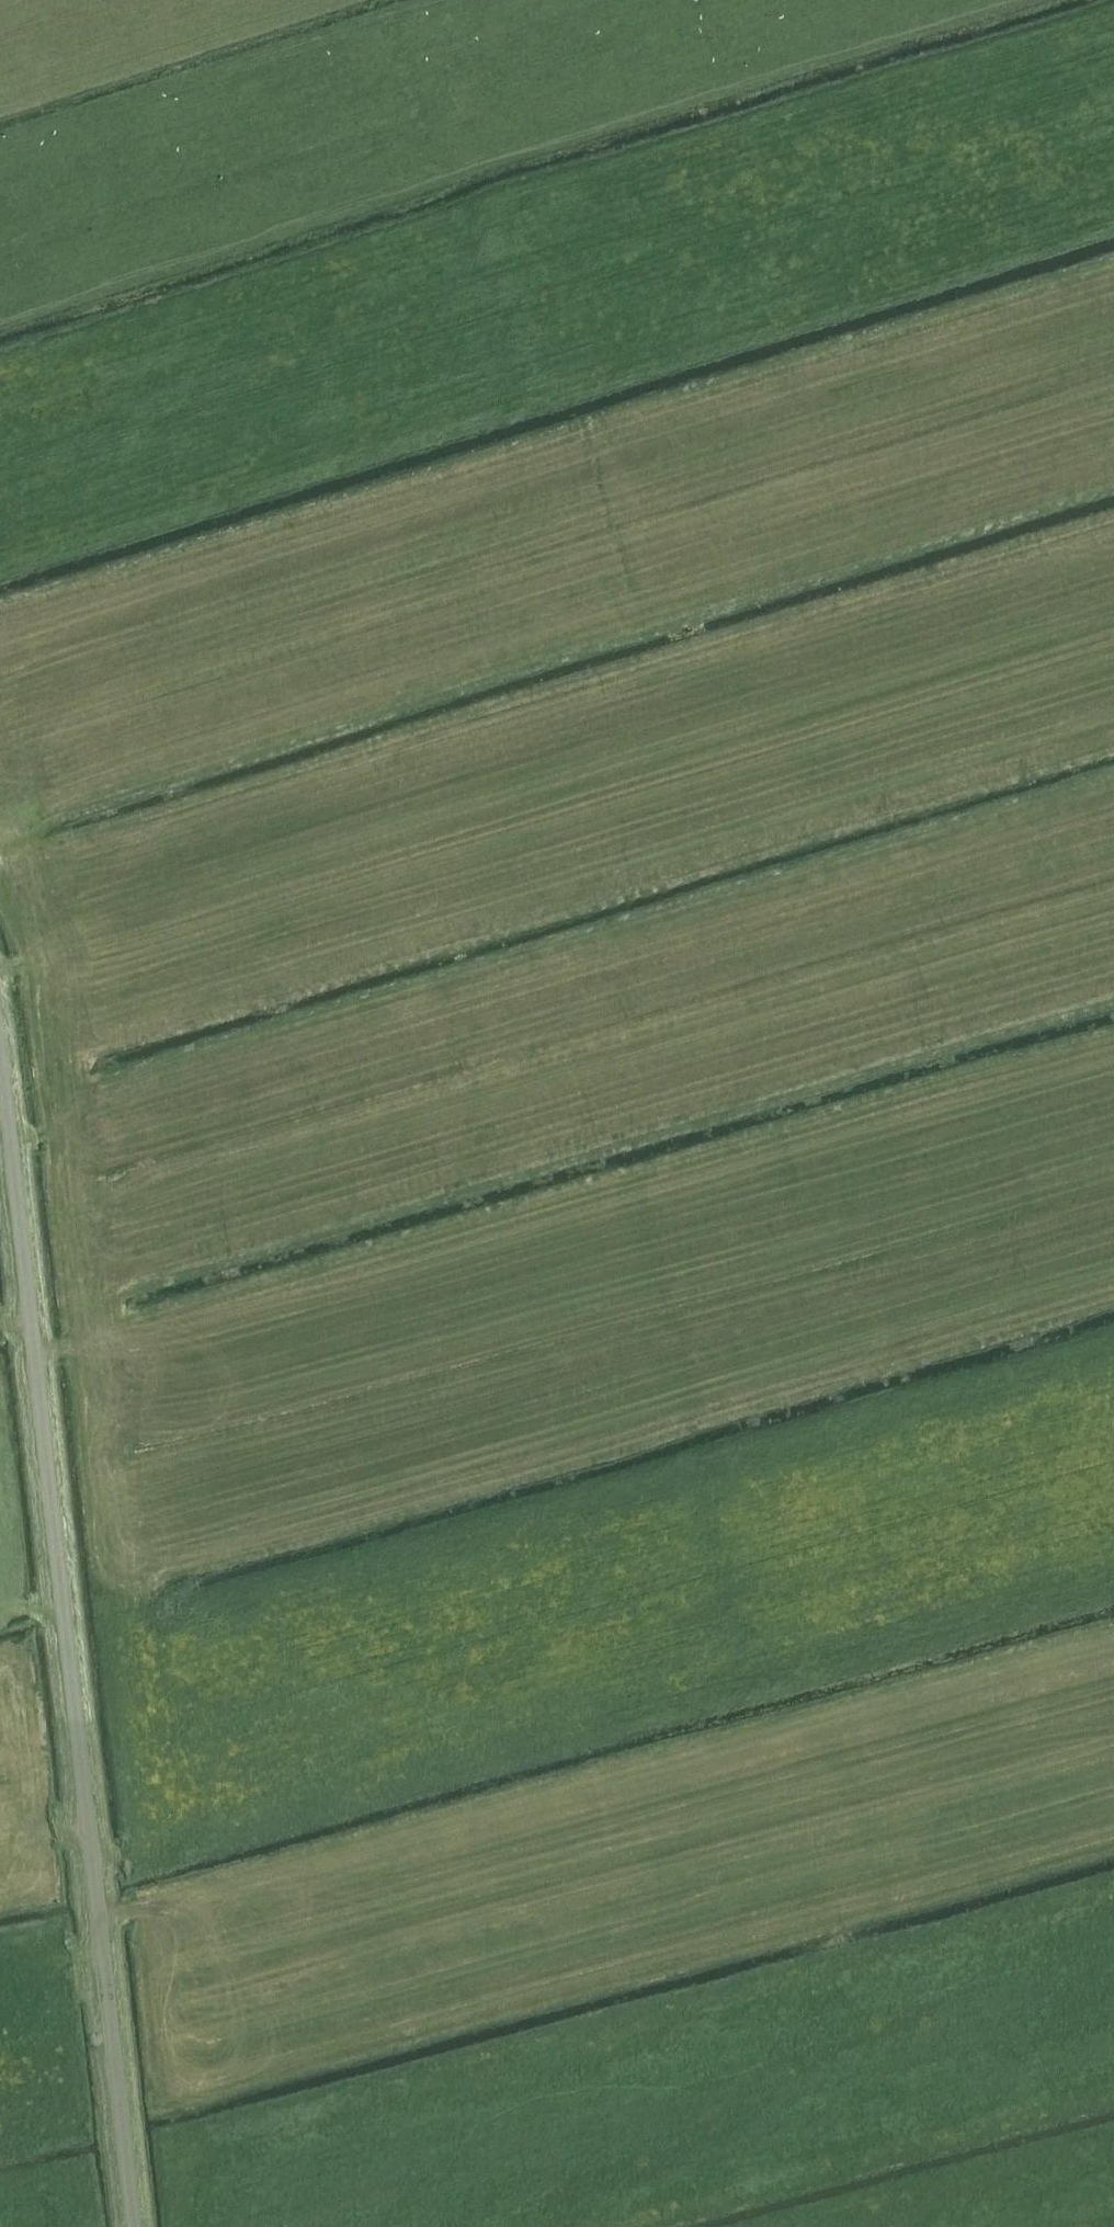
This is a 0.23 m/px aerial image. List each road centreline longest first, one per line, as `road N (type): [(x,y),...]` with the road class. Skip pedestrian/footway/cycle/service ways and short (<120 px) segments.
road 1 (unclassified): [(132,2226),(0,1106)]

